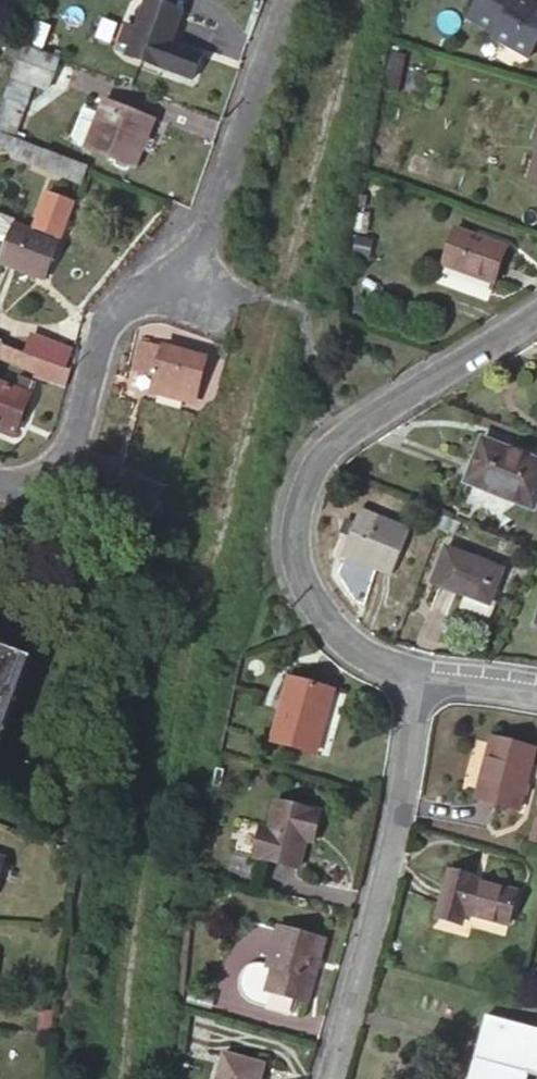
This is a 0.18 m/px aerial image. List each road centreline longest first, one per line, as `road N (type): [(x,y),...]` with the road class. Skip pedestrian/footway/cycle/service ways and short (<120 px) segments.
road 1 (residential): [(0,479),(51,469),(71,439),(105,319),(200,238),(285,0)]
road 2 (residential): [(536,304),(329,444),(303,489),(300,585),(329,629),(419,680)]
road 3 (residential): [(419,680),(324,1078)]

